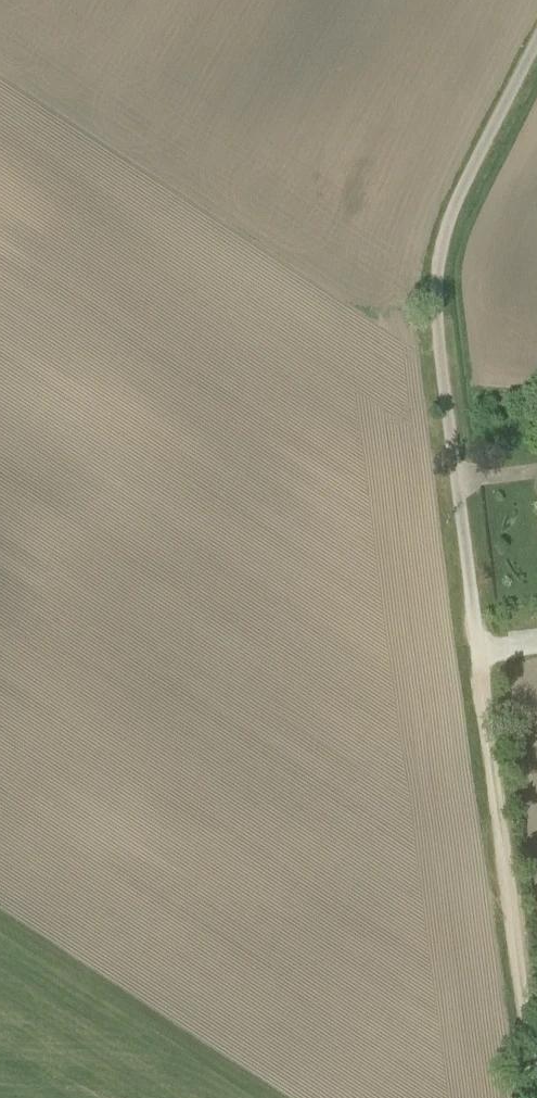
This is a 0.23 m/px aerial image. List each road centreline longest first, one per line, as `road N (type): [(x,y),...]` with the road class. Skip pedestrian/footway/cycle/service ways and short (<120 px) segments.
road 1 (unclassified): [(532,1097),(438,334),(448,251),(536,58)]

